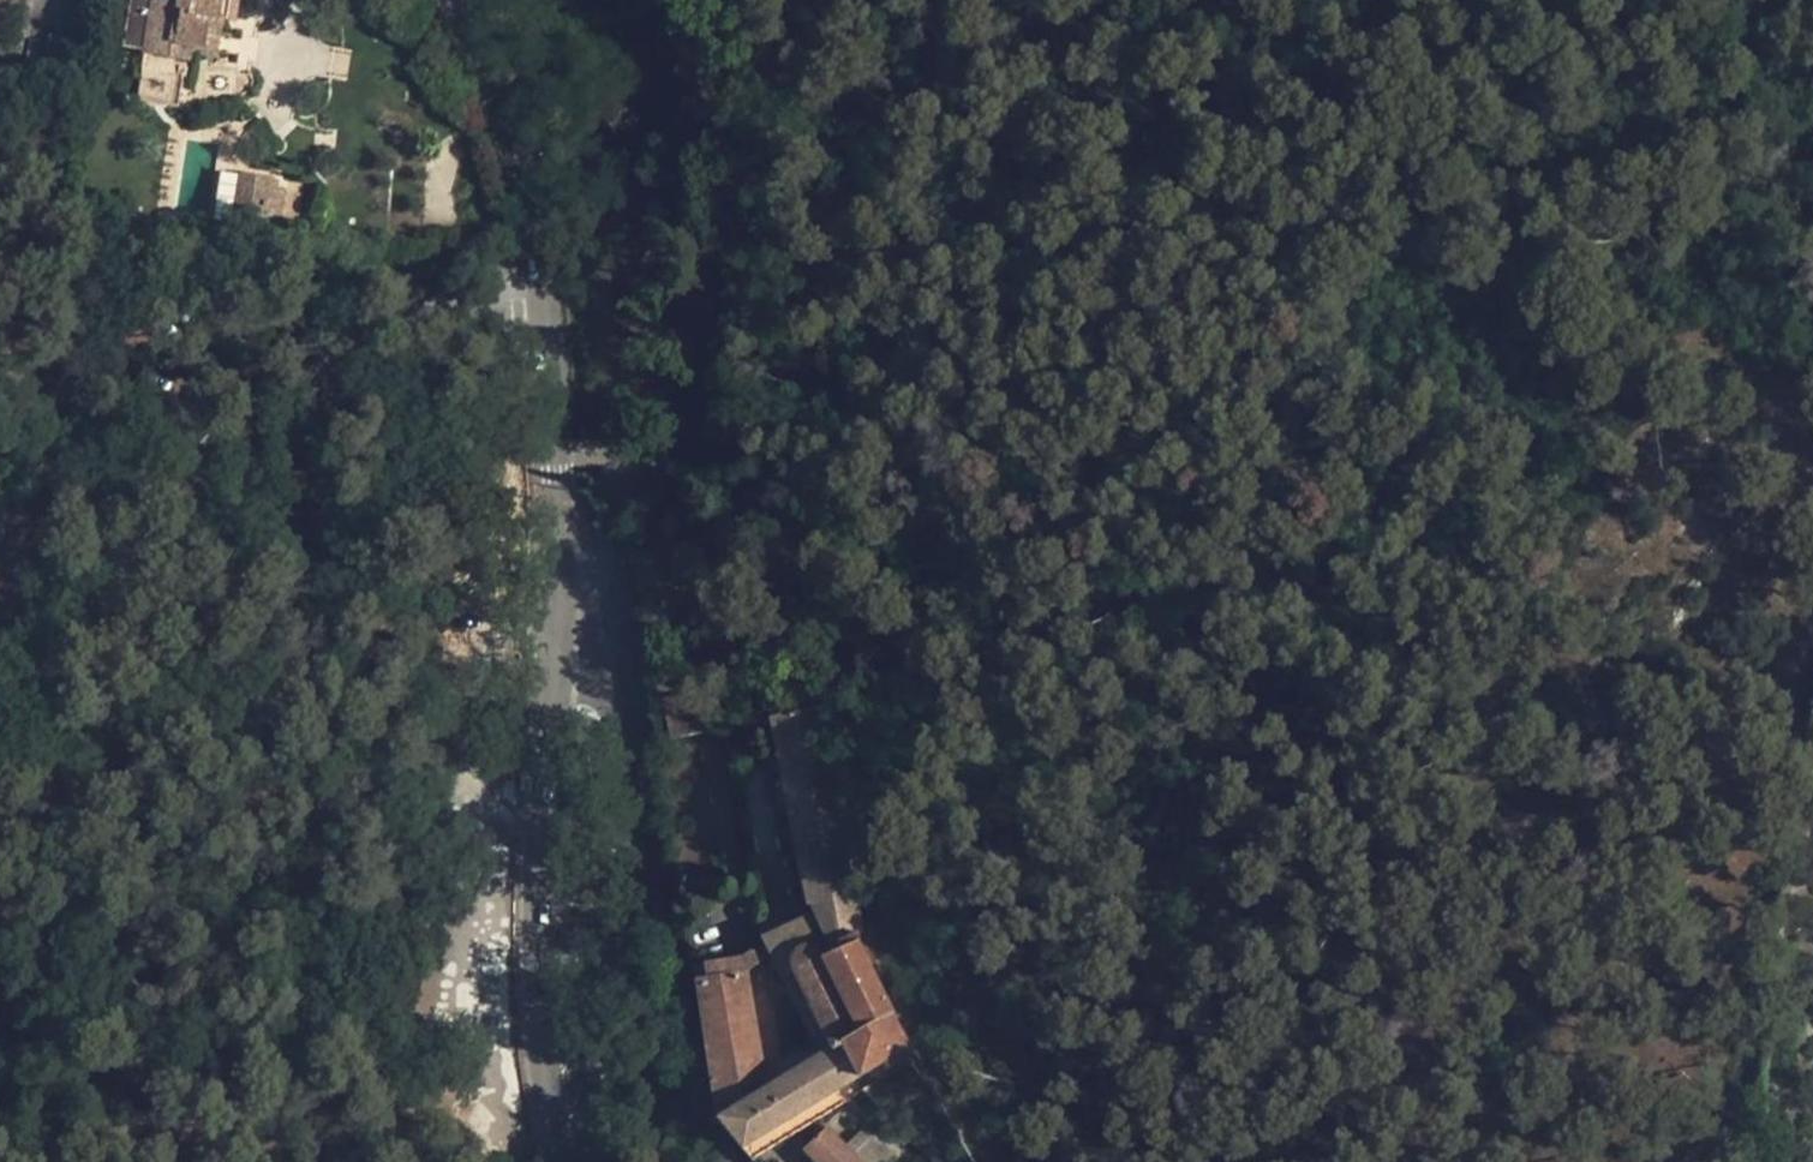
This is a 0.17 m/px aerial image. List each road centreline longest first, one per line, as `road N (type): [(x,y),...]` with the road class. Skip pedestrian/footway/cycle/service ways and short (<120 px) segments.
road 1 (residential): [(458,0),(533,231),(546,302),(560,660)]
road 2 (residential): [(560,660),(535,893),(538,1012),(559,1161)]
road 3 (residential): [(653,972),(639,812),(614,715),(560,660)]
road 4 (residential): [(653,972),(695,1103),(737,1161)]
road 5 (residential): [(667,1161),(651,1066),(653,972)]

